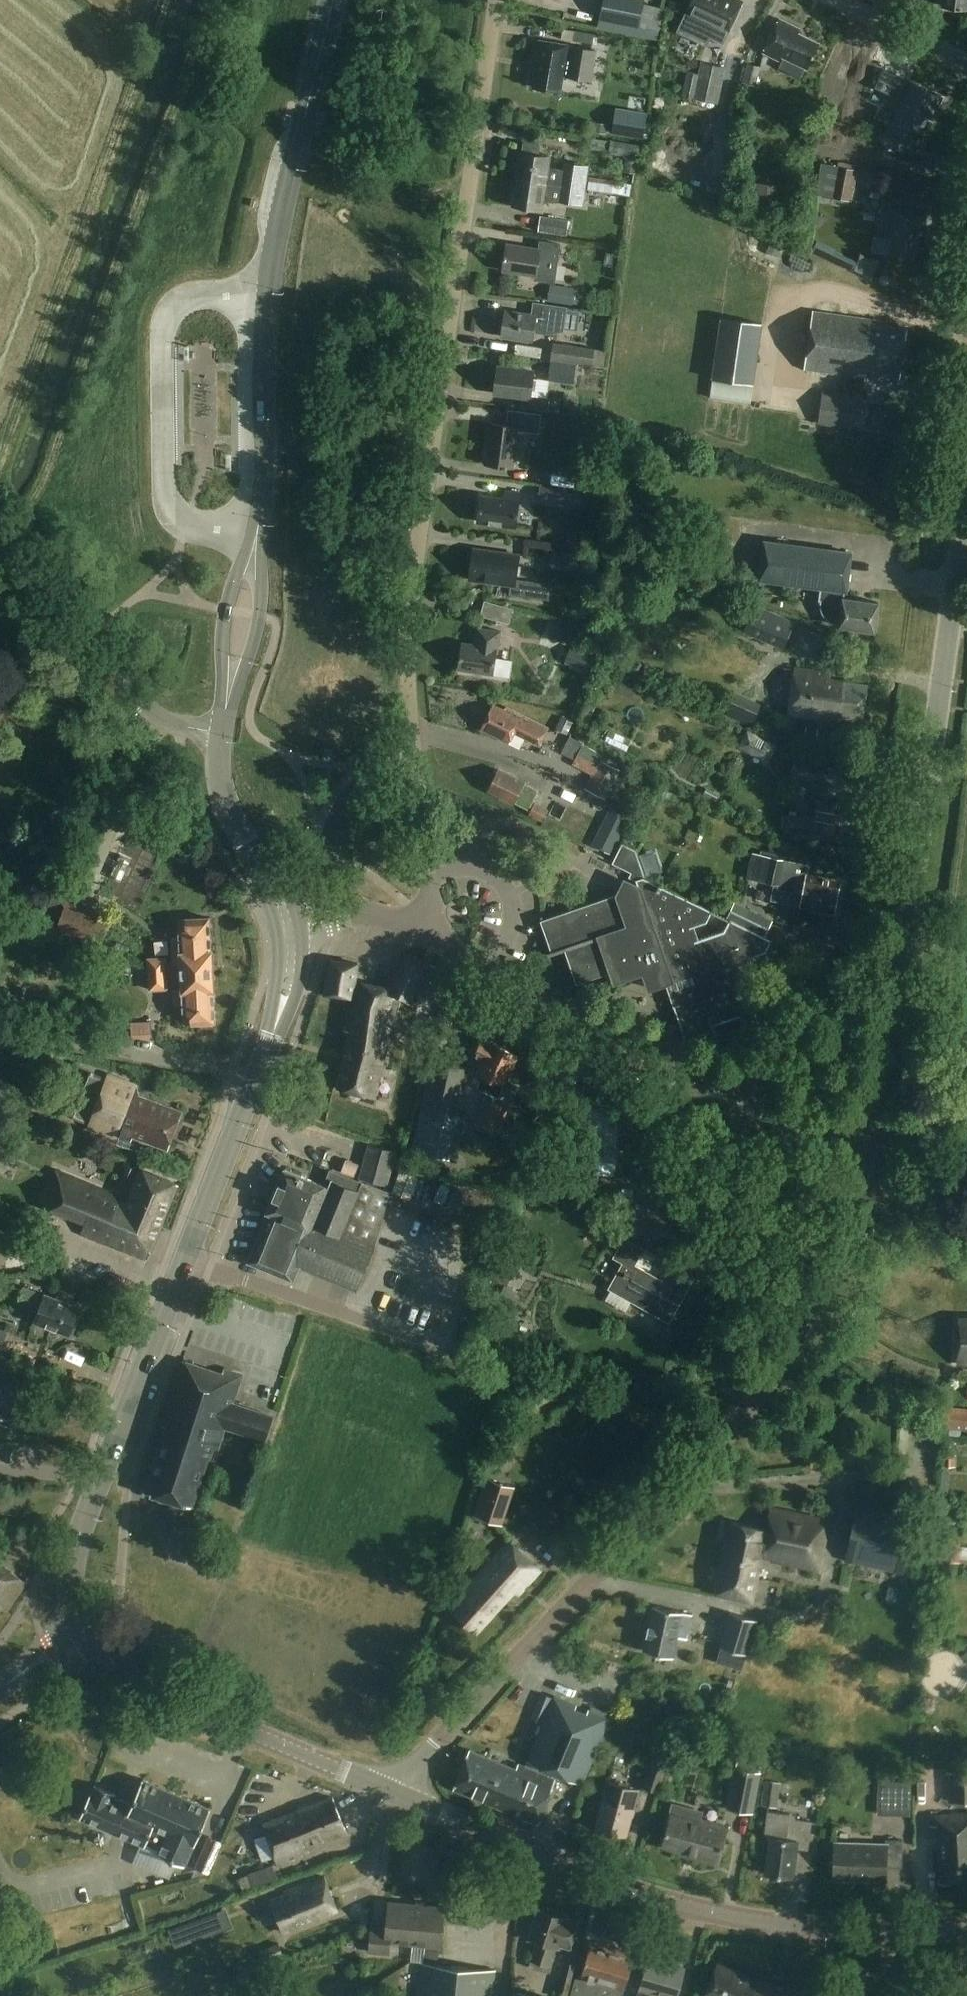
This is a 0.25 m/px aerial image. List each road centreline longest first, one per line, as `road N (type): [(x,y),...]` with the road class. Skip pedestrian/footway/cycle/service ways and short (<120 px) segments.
road 1 (residential): [(420,933),(430,888),(409,684),(415,565),(498,0)]
road 2 (unclassified): [(403,1793),(414,1766),(671,1499),(780,1366),(874,1156)]
road 3 (tertiary): [(966,1926),(809,1926),(648,1896),(403,1793)]
road 4 (secondary): [(253,560),(266,478),(272,254),(335,0)]
road 5 (unclassified): [(891,1062),(966,511)]
road 6 (unclassified): [(874,1156),(420,933)]
road 7 (secondary): [(78,1639),(72,1599),(80,1535),(188,1261)]
road 8 (tertiary): [(403,1793),(121,1676),(78,1639)]
road 9 (unclassified): [(223,734),(152,713),(0,533)]
road 10 (residential): [(0,1031),(255,1083)]
road 11 (secondary): [(188,1261),(255,1083)]
road 12 (residential): [(837,0),(966,66)]
road 13 (secondary): [(253,560),(233,584),(226,610),(221,654),(231,682)]
road 14 (secondary): [(231,682),(250,655),(260,617),(253,560)]
road 15 (unclassified): [(420,933),(368,914),(302,928)]
road 16 (secondary): [(249,848),(224,797),(223,734)]

